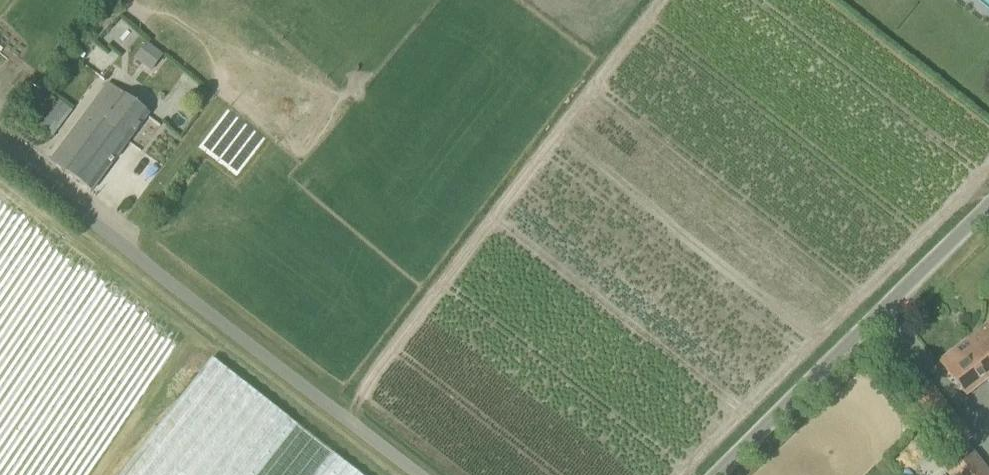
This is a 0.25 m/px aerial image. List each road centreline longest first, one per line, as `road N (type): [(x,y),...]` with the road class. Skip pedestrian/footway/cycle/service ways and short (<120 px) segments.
road 1 (unclassified): [(416,474),(0,153)]
road 2 (unclassified): [(713,474),(988,210)]

